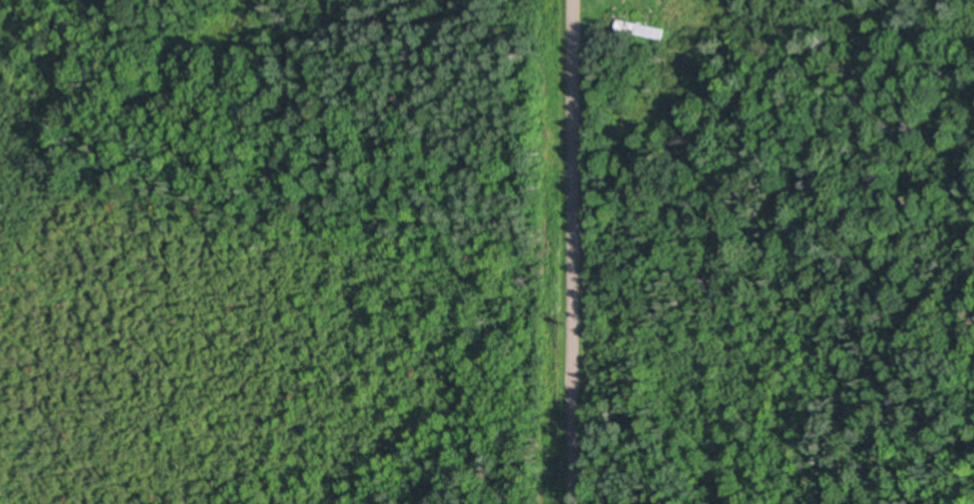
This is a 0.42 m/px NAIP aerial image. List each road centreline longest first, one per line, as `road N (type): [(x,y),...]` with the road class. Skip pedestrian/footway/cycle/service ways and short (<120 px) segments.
road 1 (residential): [(563,503),(566,0)]

